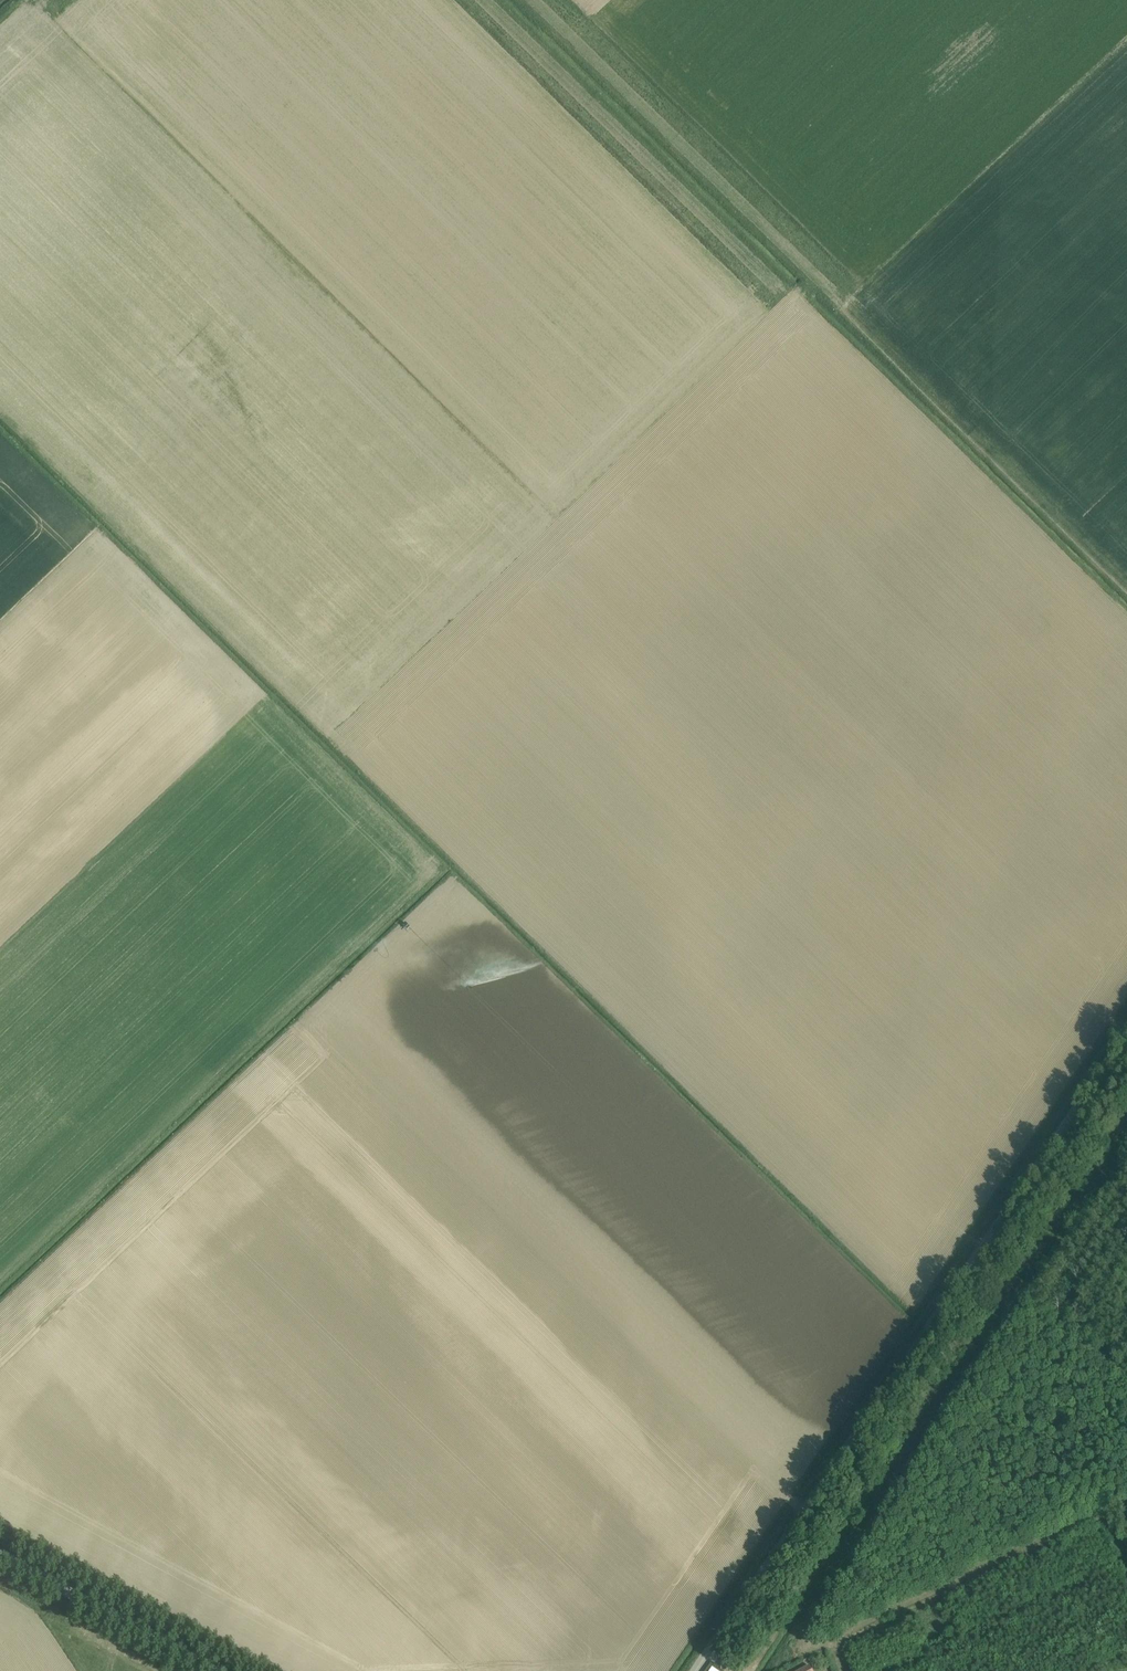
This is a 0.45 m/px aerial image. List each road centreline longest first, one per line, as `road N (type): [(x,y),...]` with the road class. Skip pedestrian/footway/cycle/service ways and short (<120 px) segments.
road 1 (unclassified): [(693,1670),(1126,1030)]
road 2 (track): [(756,1670),(1126,1120)]
road 3 (tertiary): [(217,1670),(0,1554)]

